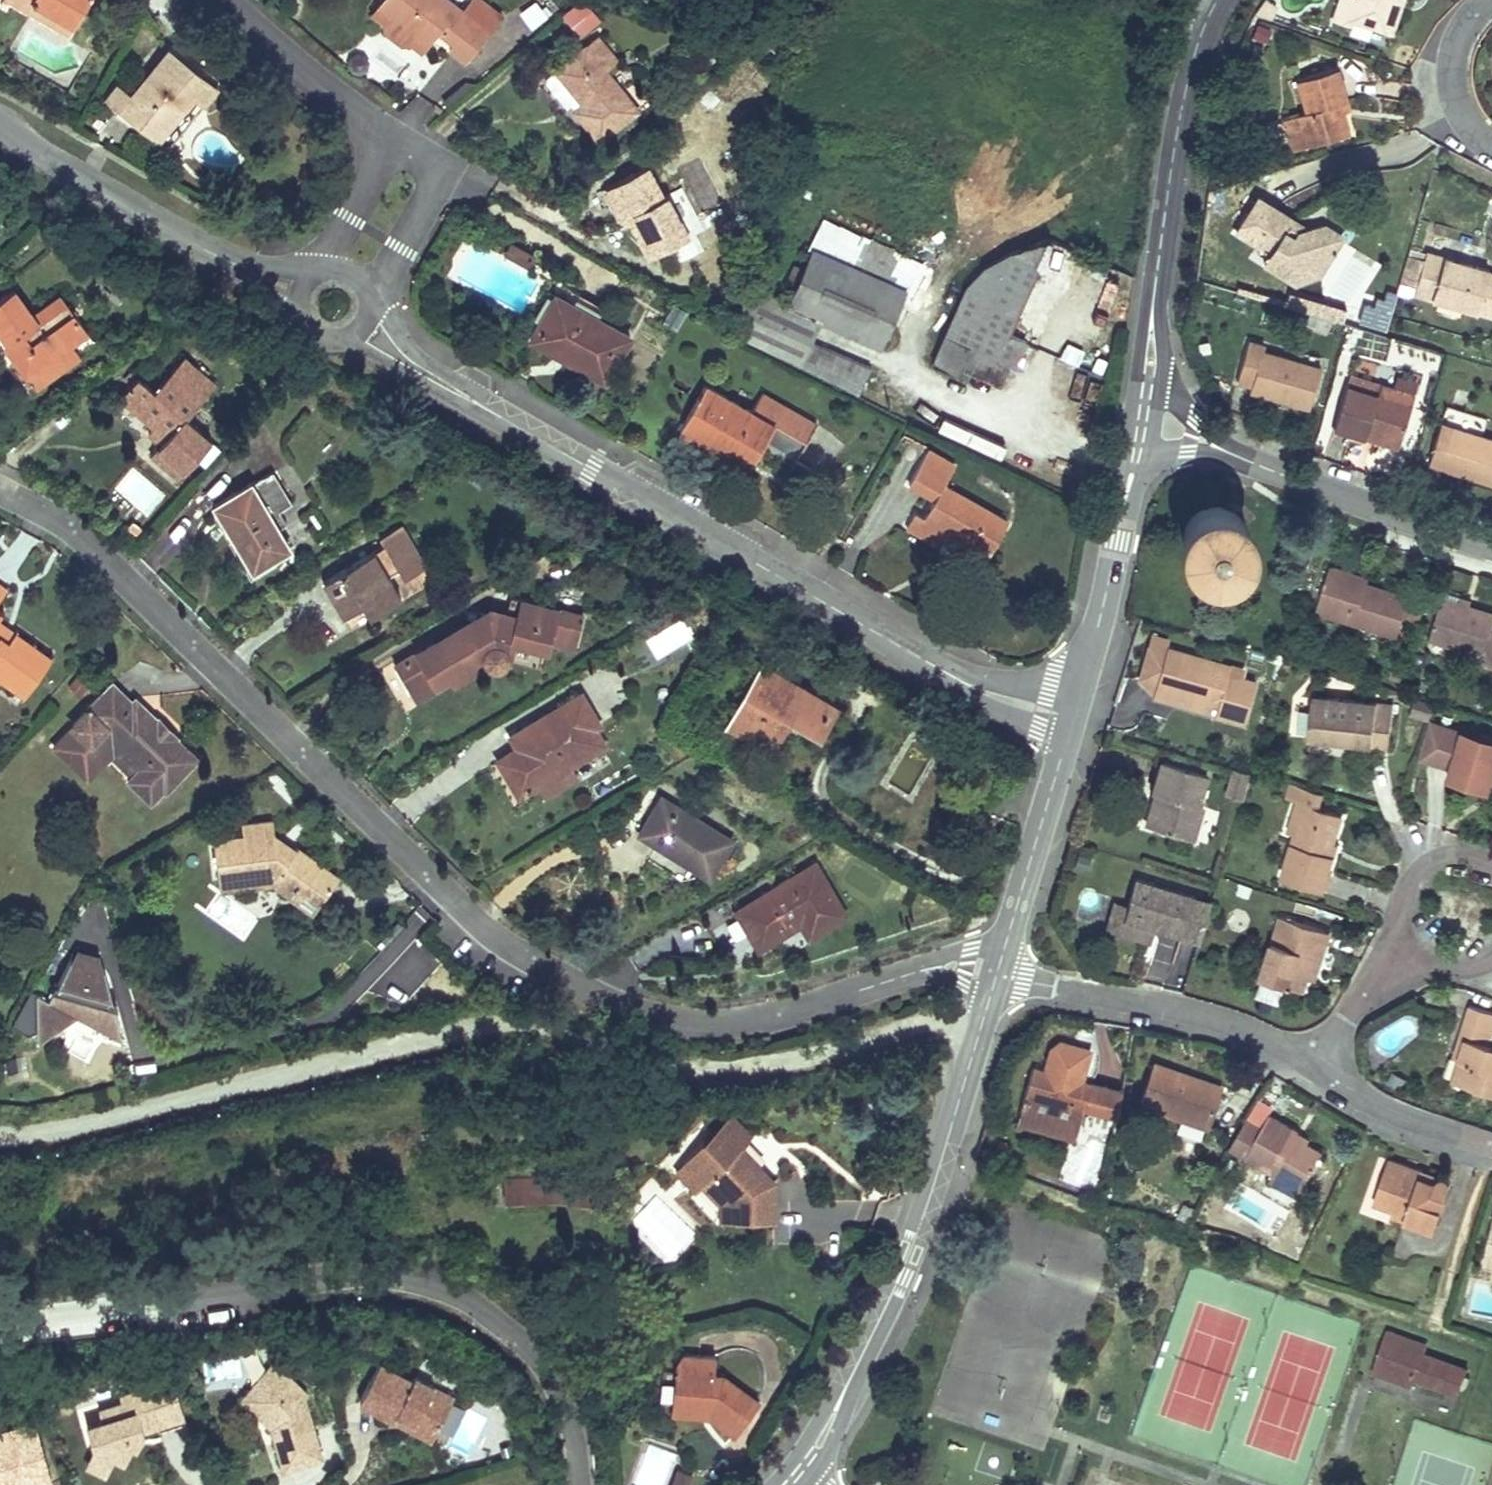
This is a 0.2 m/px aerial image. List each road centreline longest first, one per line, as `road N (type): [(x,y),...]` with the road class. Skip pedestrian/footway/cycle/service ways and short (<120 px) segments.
road 1 (residential): [(995,976),(944,965),(780,1015),(692,1024),(591,997),(493,937),(61,520),(0,491)]
road 2 (residential): [(1070,718),(977,690),(440,381),(360,324)]
road 3 (residential): [(995,976),(900,1276),(824,1437),(794,1481)]
road 4 (residential): [(1491,1144),(1375,1105),(1318,1058),(1242,1028),(995,976)]
road 5 (residential): [(1218,0),(1180,113),(1142,418)]
road 6 (residential): [(1491,545),(1142,418)]
road 7 (residential): [(298,290),(206,250),(35,152),(0,123)]
road 8 (residential): [(1142,418),(1070,718)]
road 9 (residential): [(1070,718),(995,976)]
road 10 (residential): [(367,306),(442,166),(387,133)]
road 11 (residential): [(387,133),(316,85),(230,0)]
road 12 (residential): [(1476,0),(1459,17),(1444,64),(1453,112),(1491,147)]
road 13 (residential): [(387,133),(317,270)]

